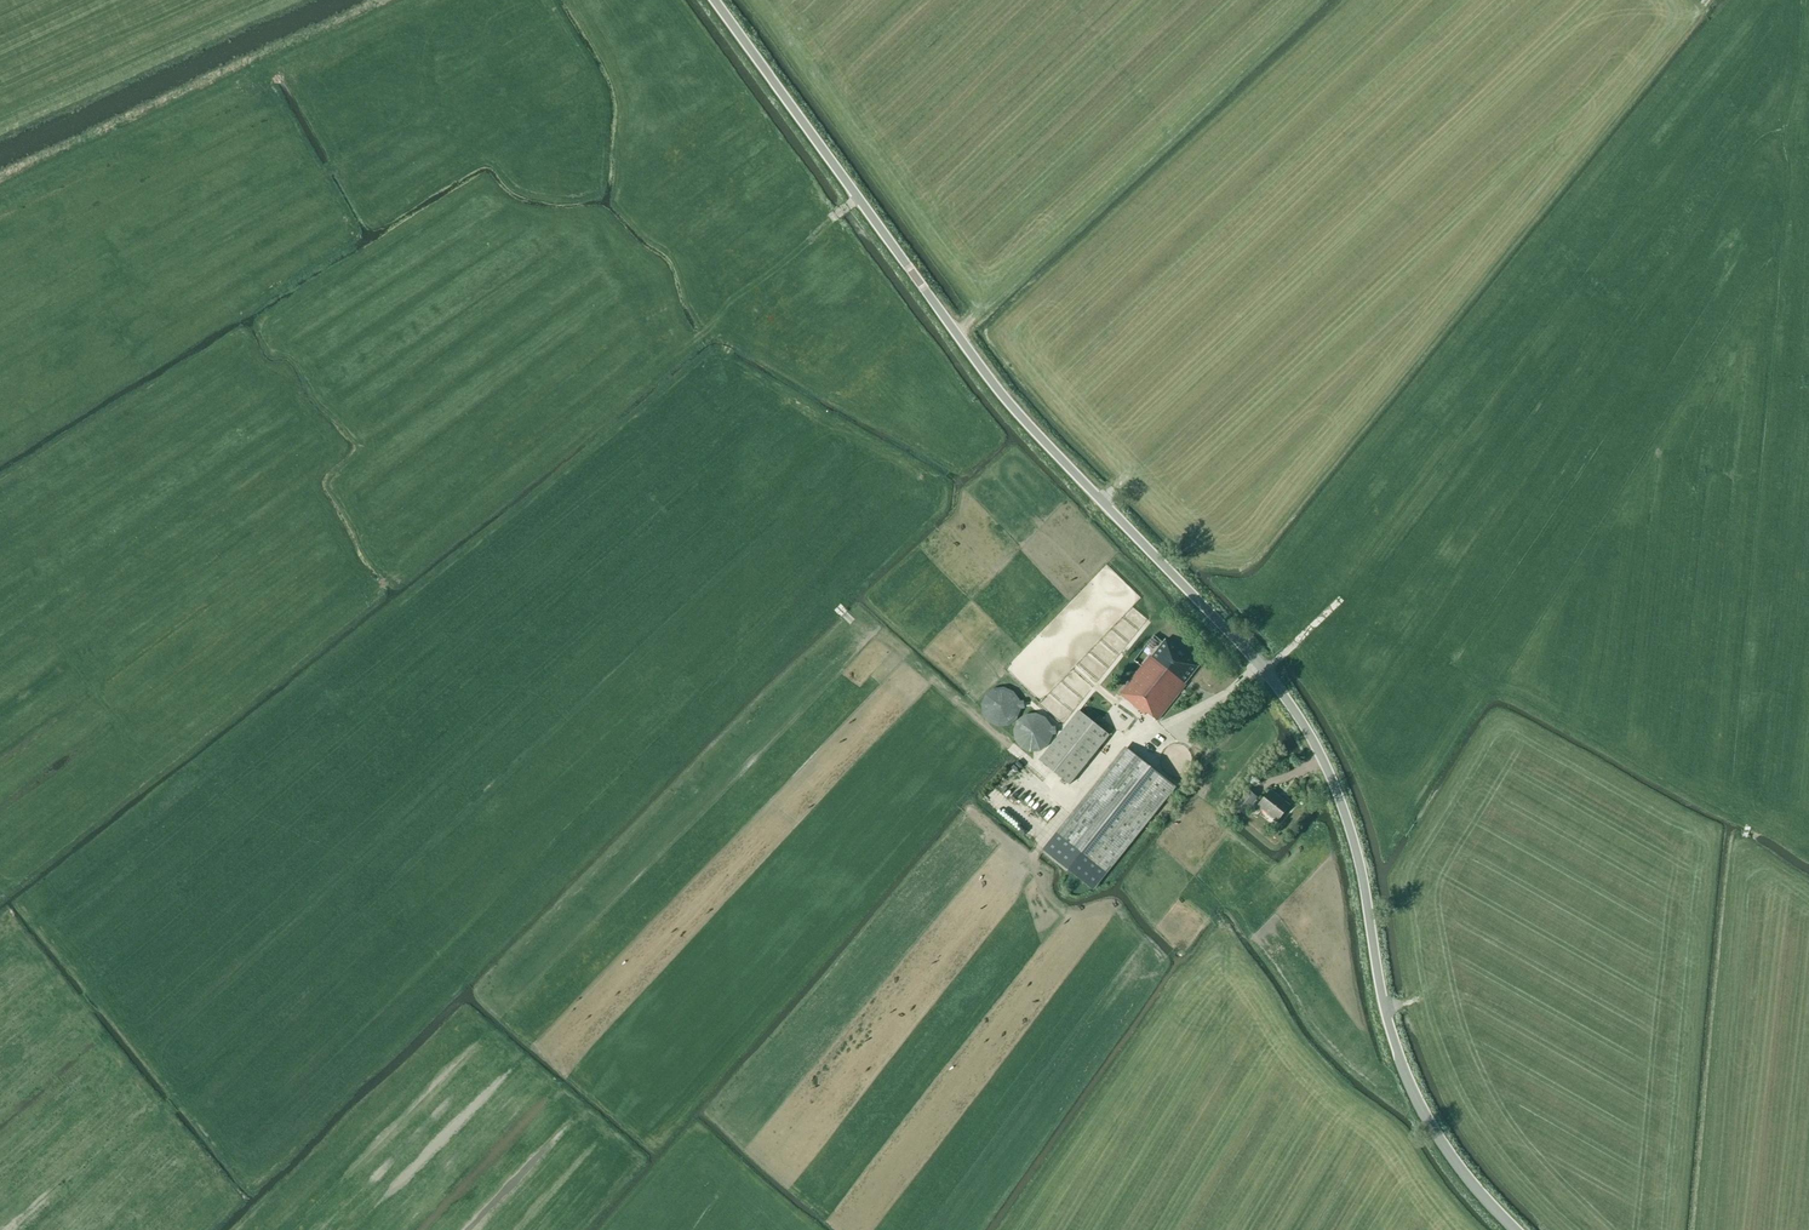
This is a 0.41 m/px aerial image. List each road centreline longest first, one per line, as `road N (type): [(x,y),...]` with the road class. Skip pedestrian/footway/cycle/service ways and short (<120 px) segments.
road 1 (tertiary): [(1515,1229),(1444,1147),(1404,1073),(1356,851),(1303,725),(1247,652),(1007,401),(714,0)]

